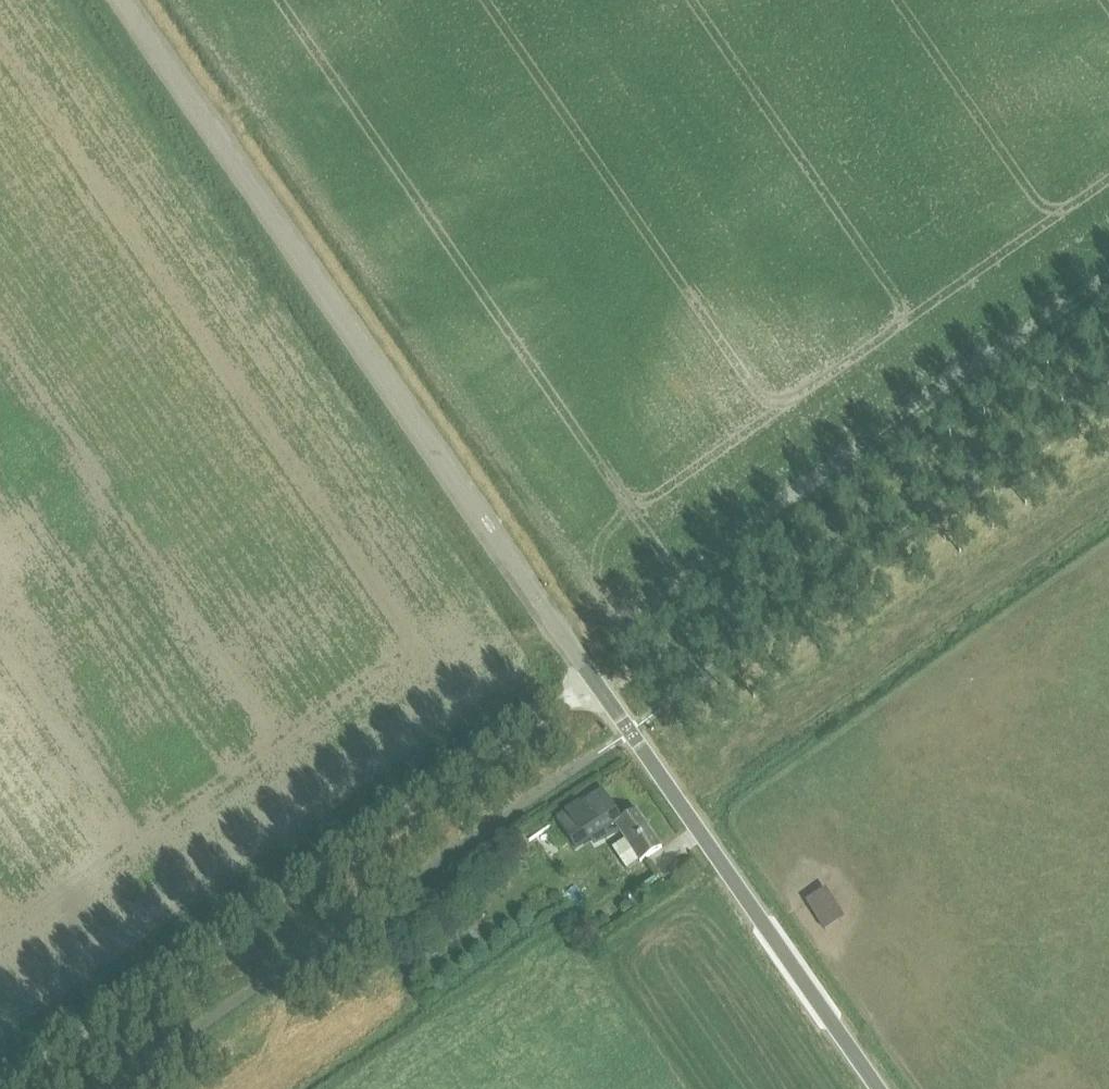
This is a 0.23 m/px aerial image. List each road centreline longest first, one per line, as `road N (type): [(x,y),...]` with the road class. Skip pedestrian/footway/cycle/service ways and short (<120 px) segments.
road 1 (unclassified): [(872,1088),(113,0)]
road 2 (track): [(595,683),(8,1088)]

